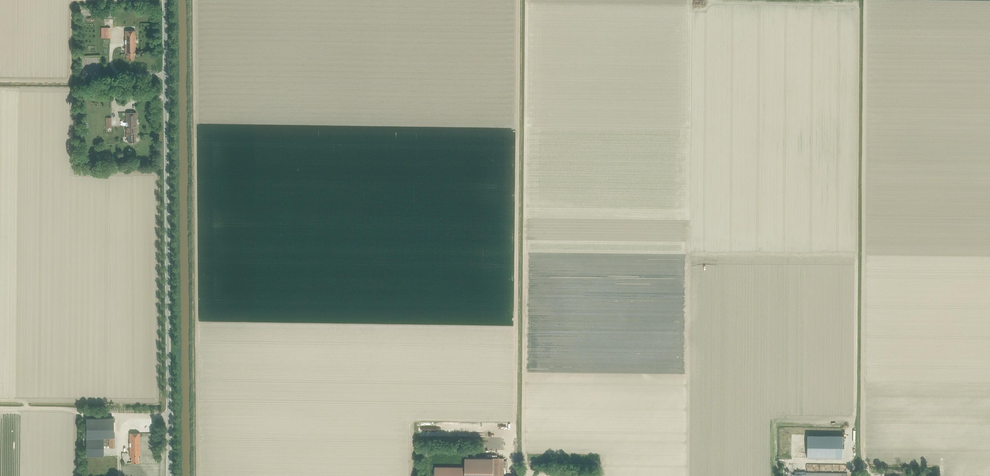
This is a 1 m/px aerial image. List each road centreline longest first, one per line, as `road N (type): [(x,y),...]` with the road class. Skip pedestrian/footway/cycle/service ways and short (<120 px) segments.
road 1 (unclassified): [(169,475),(164,0)]

